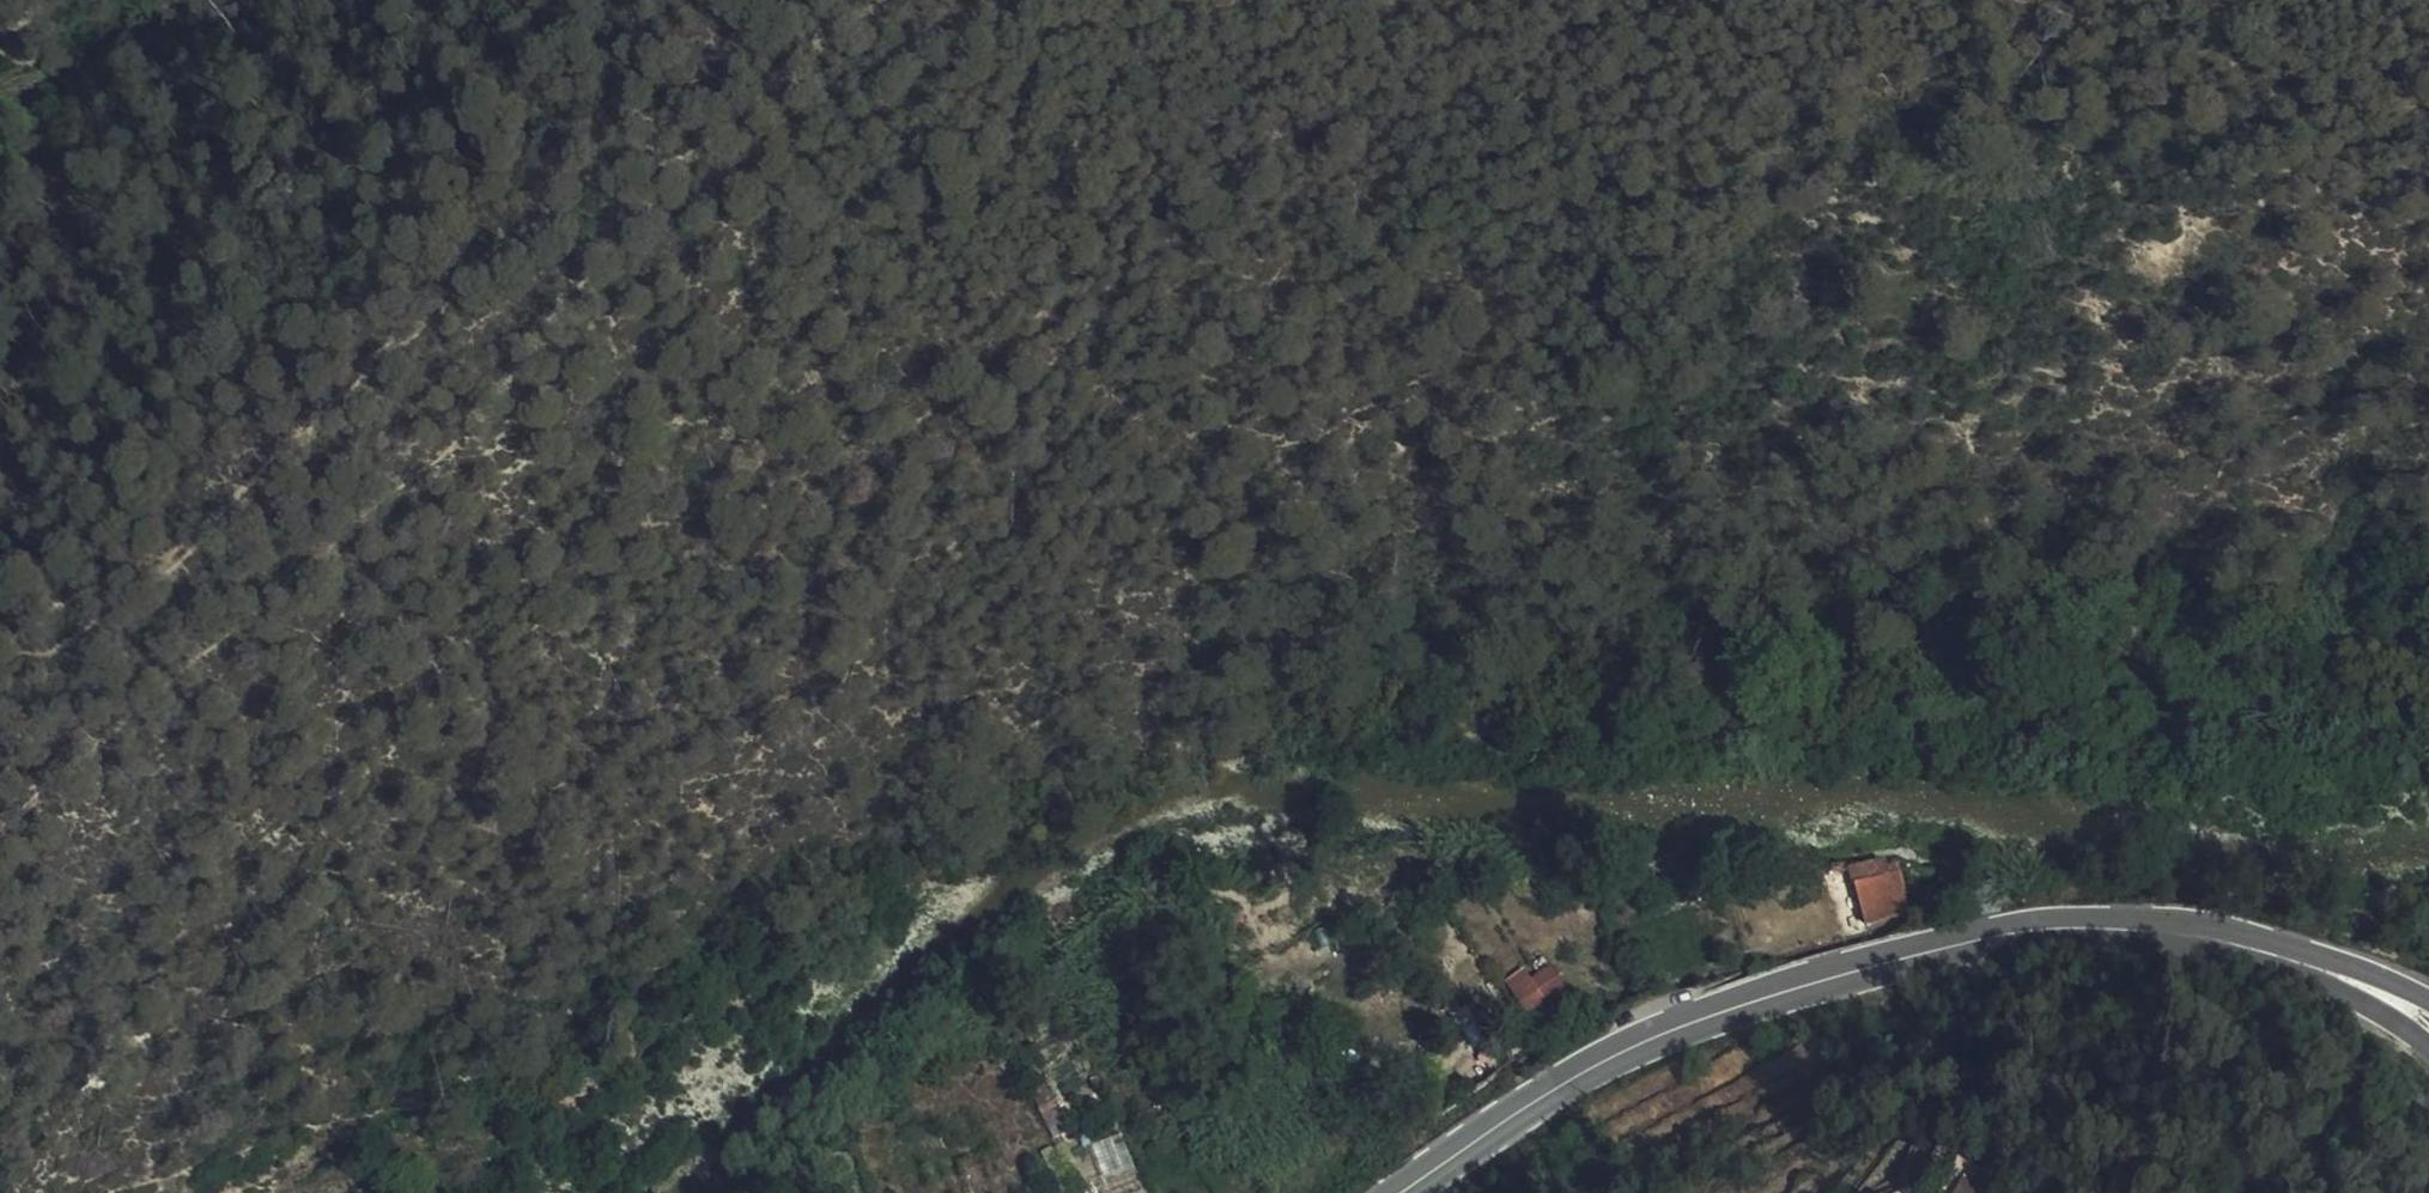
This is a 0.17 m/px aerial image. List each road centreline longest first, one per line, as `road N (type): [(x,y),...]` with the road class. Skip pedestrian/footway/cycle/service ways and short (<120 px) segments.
road 1 (tertiary): [(1401,1192),(1585,1073),(1662,1035),(1858,969),(1997,934),(2142,928),(2295,958),(2428,1019)]

